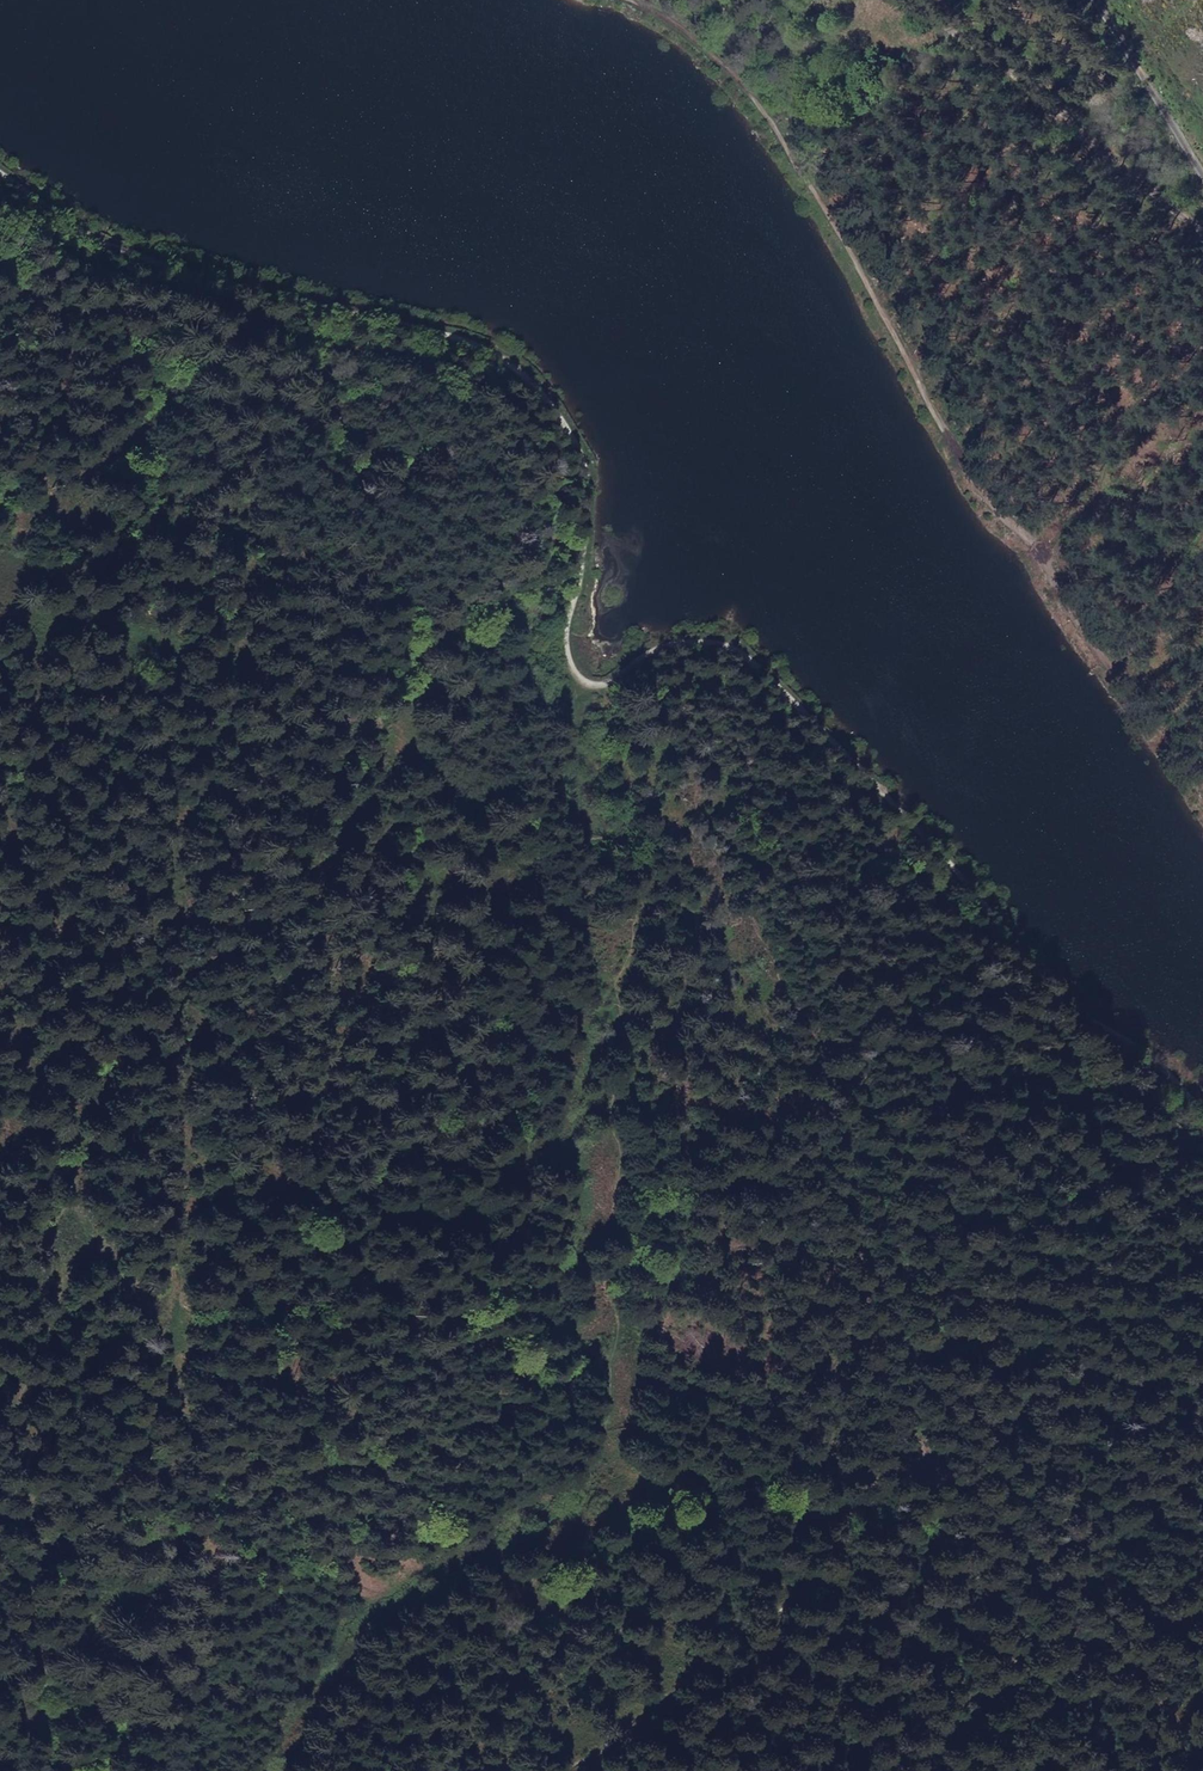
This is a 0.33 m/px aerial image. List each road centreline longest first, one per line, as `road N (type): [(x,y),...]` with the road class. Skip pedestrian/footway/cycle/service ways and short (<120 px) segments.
road 1 (track): [(0,169),(79,226),(168,261),(497,346),(536,375),(578,438),(586,485),(585,553),(570,625),(575,659),(589,675),(608,681),(635,672),(667,646),(709,640),(755,661),(1042,976),(1145,1046),(1202,1104)]
road 2 (track): [(555,1770),(794,1586),(851,1503),(923,1448),(1202,1740)]
road 3 (unclassified): [(904,0),(1202,227)]
road 4 (track): [(946,1474),(944,1734),(903,1770)]
road 5 (track): [(968,1770),(944,1734),(1005,1690),(1071,1595)]
road 6 (unclassified): [(1202,155),(1095,0)]

